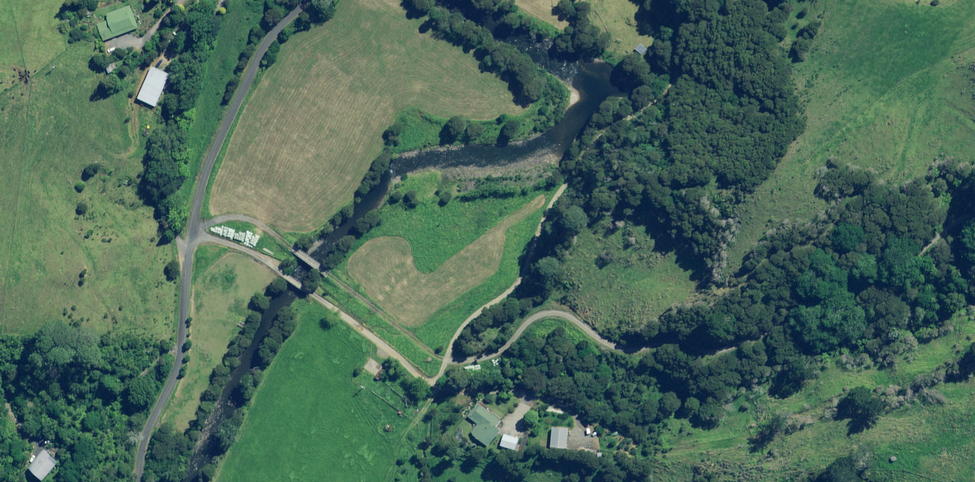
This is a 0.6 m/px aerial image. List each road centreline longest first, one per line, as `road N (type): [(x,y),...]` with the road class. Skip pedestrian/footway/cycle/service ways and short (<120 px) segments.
road 1 (unclassified): [(131,481),(173,365),(179,289),(207,171),(303,0)]
road 2 (track): [(439,381),(468,320),(530,266),(552,205),(599,135),(674,78),(666,0)]
road 3 (track): [(451,389),(253,253),(190,236)]
road 4 (track): [(439,381),(508,346),(531,321),(556,314),(613,350)]

